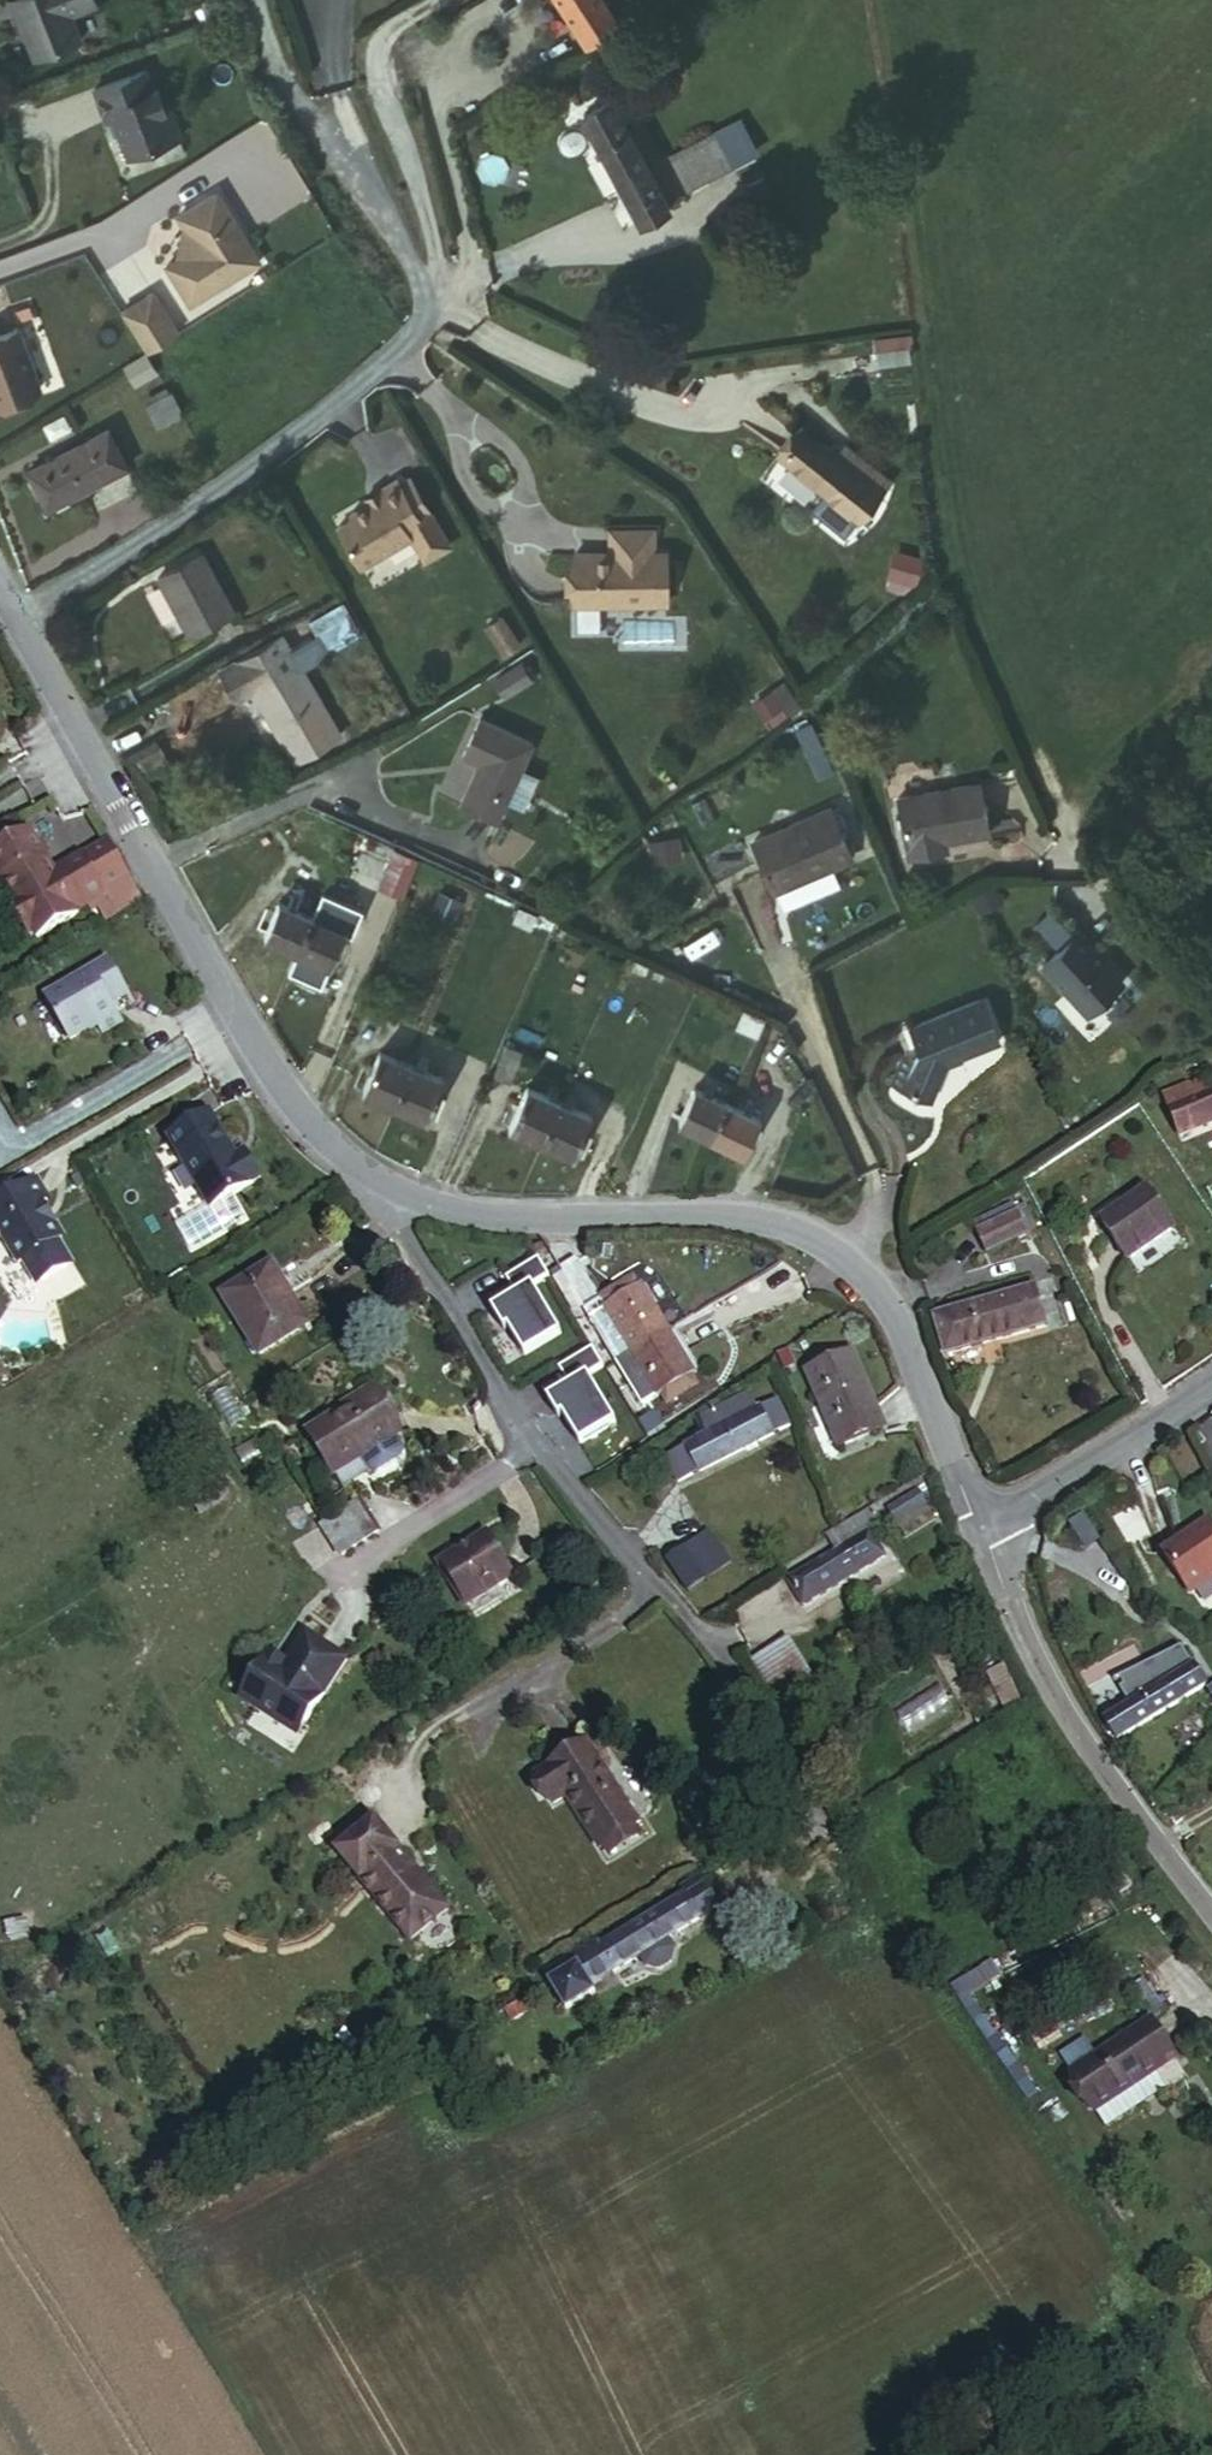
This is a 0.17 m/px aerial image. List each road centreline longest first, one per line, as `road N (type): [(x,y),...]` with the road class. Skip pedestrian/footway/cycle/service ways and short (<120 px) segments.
road 1 (residential): [(979,1518),(894,1331),(847,1257),(784,1220),(658,1213),(532,1219),(417,1200),(358,1166)]
road 2 (residential): [(797,1791),(719,1657),(650,1590),(517,1423),(358,1166)]
road 3 (residential): [(358,1166),(271,1074),(10,622)]
road 4 (residential): [(10,622),(270,443),(462,280)]
road 5 (unclassified): [(1211,1921),(1105,1776),(1026,1647),(979,1518)]
road 6 (residential): [(979,1518),(1211,1373)]
road 7 (residential): [(1211,999),(1092,873)]

